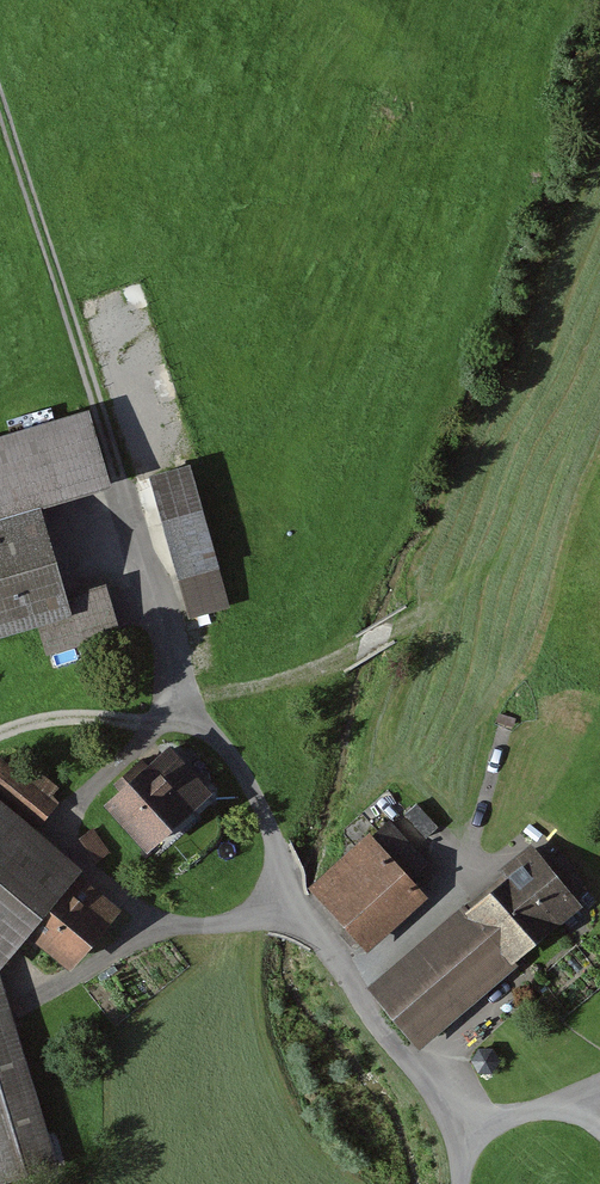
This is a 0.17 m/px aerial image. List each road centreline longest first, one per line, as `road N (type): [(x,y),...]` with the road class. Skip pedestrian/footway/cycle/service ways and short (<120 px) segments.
road 1 (track): [(347,975),(469,865),(521,666),(599,463)]
road 2 (track): [(129,483),(0,105)]
road 3 (track): [(353,653),(316,673),(177,706),(140,723),(58,718),(0,733)]
road 4 (track): [(577,516),(407,622)]

